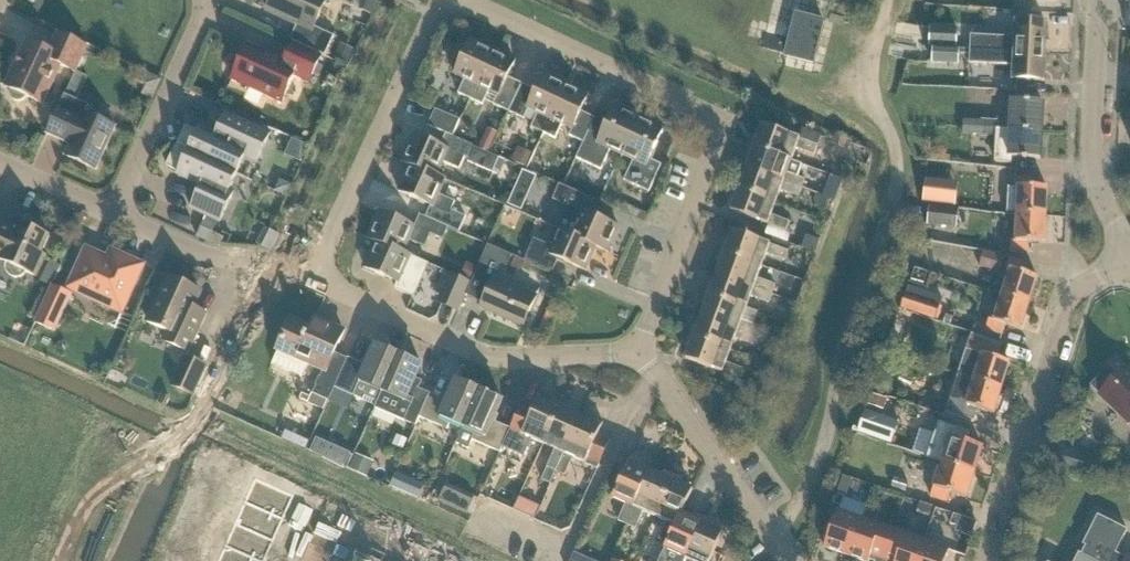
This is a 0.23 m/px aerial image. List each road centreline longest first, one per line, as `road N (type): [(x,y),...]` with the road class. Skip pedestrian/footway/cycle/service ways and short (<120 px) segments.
road 1 (residential): [(640,358),(487,362),(319,280),(325,250),(437,18),(453,9),(471,8),(713,122),(720,141)]
road 2 (track): [(774,536),(812,485),(831,440),(852,325),(899,190),(899,153),(878,94),(889,0)]
road 3 (residential): [(987,560),(1069,308),(1129,264)]
road 4 (residential): [(1129,253),(1099,189),(1092,147),(1102,0)]
road 5 (residential): [(201,0),(199,27),(114,214)]
road 6 (residential): [(720,141),(640,358)]
road 7 (residential): [(792,560),(687,421)]
road 8 (residential): [(114,214),(210,257),(265,260)]
road 9 (residential): [(114,214),(0,162)]

